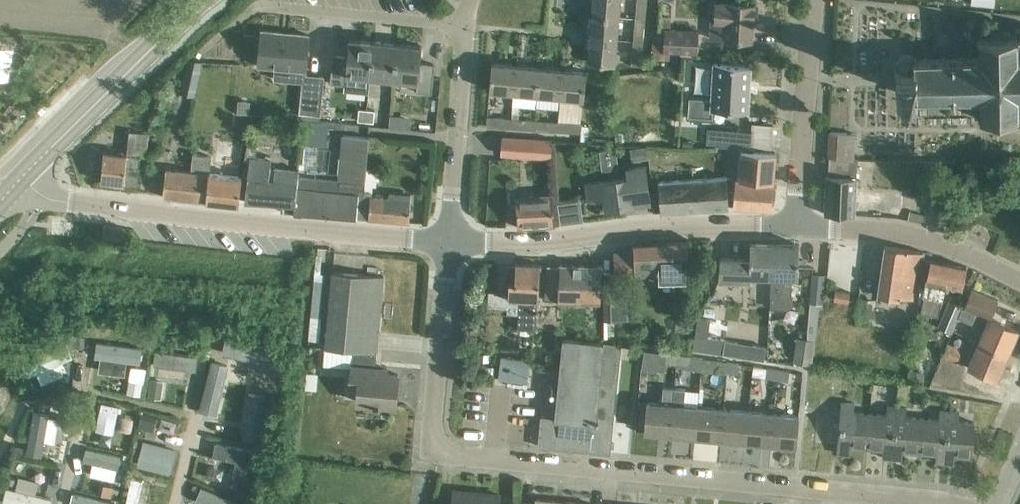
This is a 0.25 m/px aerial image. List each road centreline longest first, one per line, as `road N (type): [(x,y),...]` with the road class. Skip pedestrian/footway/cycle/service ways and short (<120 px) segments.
road 1 (residential): [(937,503),(438,454),(430,441),(448,241)]
road 2 (residential): [(448,241),(8,194)]
road 3 (residential): [(797,225),(514,244),(448,241)]
road 4 (tertiary): [(8,194),(202,0)]
road 5 (residential): [(1019,280),(928,237),(797,225)]
road 6 (residential): [(797,225),(813,0)]
road 7 (residential): [(448,241),(463,22)]
road 8 (residential): [(463,22),(283,6)]

